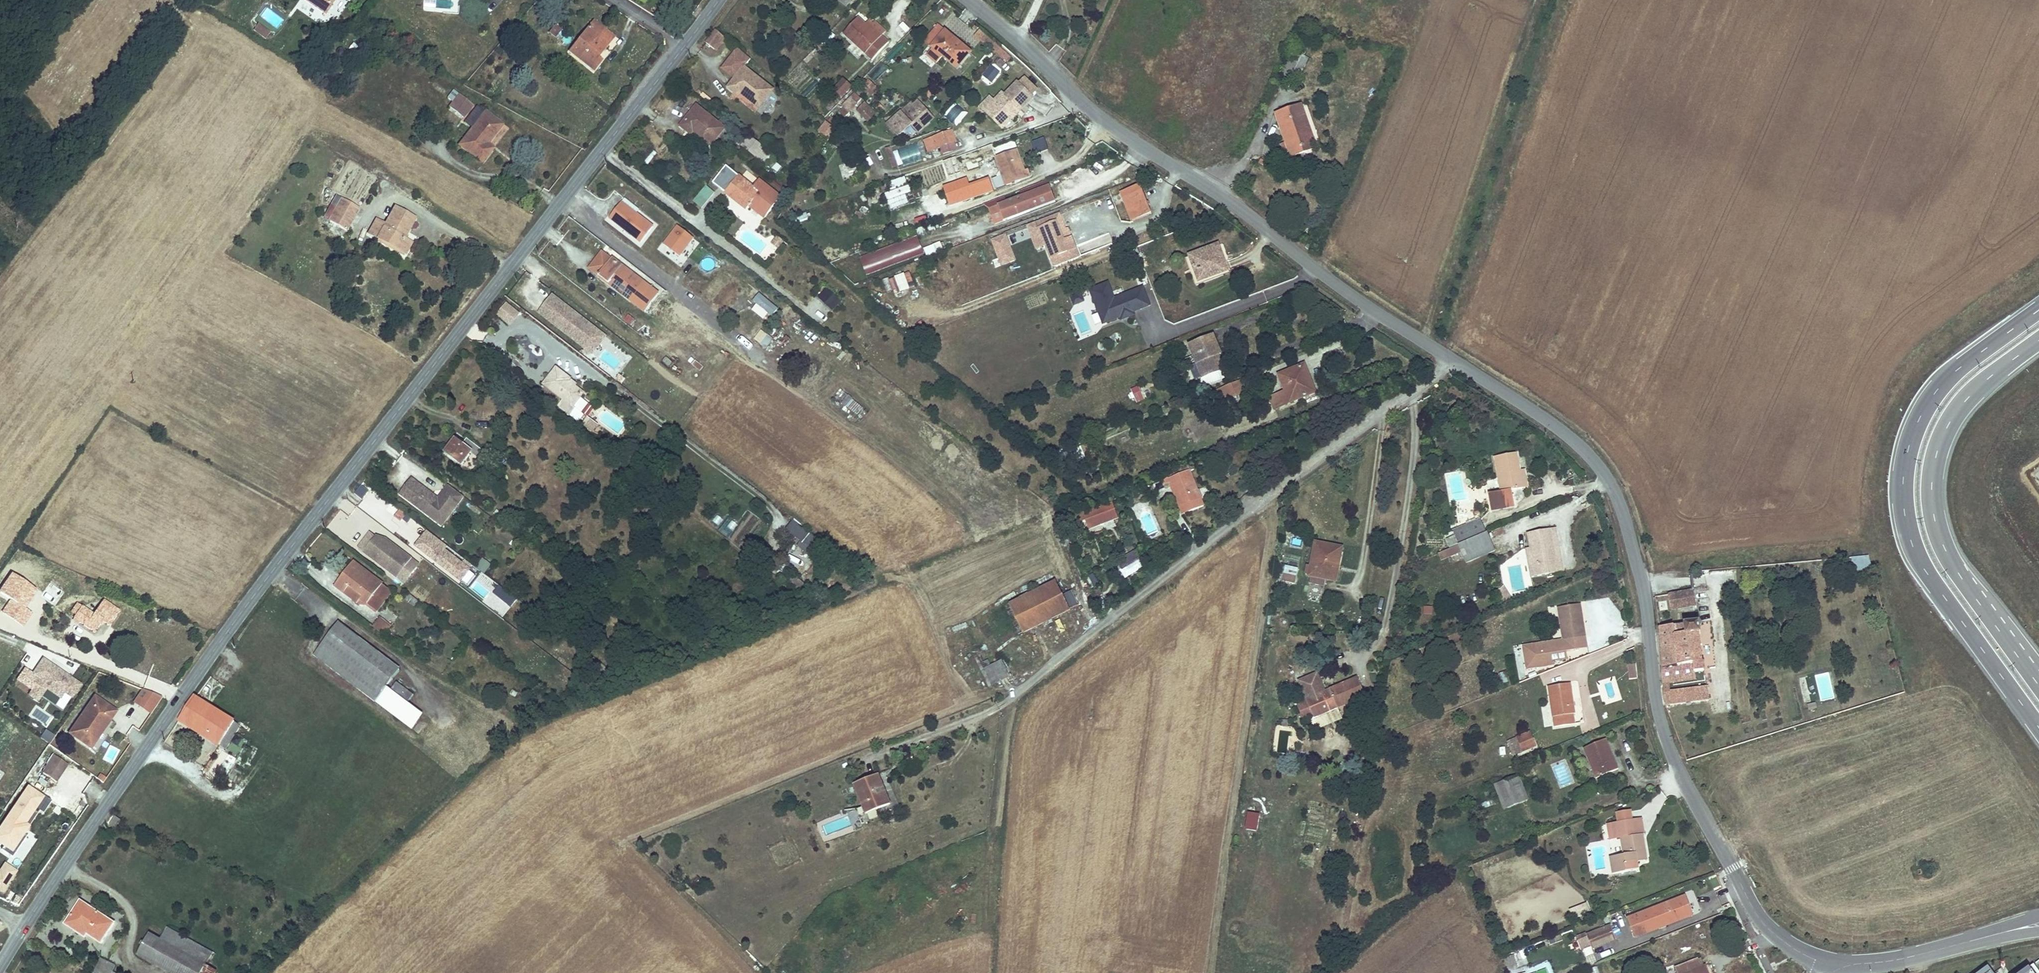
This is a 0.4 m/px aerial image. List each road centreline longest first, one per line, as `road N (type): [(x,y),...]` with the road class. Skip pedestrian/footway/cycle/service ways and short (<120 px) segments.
road 1 (tertiary): [(719,0),(261,585),(27,922)]
road 2 (residential): [(1461,367),(1574,440),(1604,474),(1642,584),(1674,762),(1756,915),(1833,971)]
road 3 (residential): [(969,0),(1098,116),(1461,367)]
road 4 (residential): [(1008,703),(1282,487),(1461,367)]
road 5 (secondary): [(2038,310),(1927,402),(1908,450),(1903,502),(1924,569),(2038,728)]
road 6 (secondary): [(2027,662),(1959,575),(1936,525),(1931,487),(1939,445),(1960,408),(2038,341)]
road 7 (residential): [(2002,932),(1833,971)]

